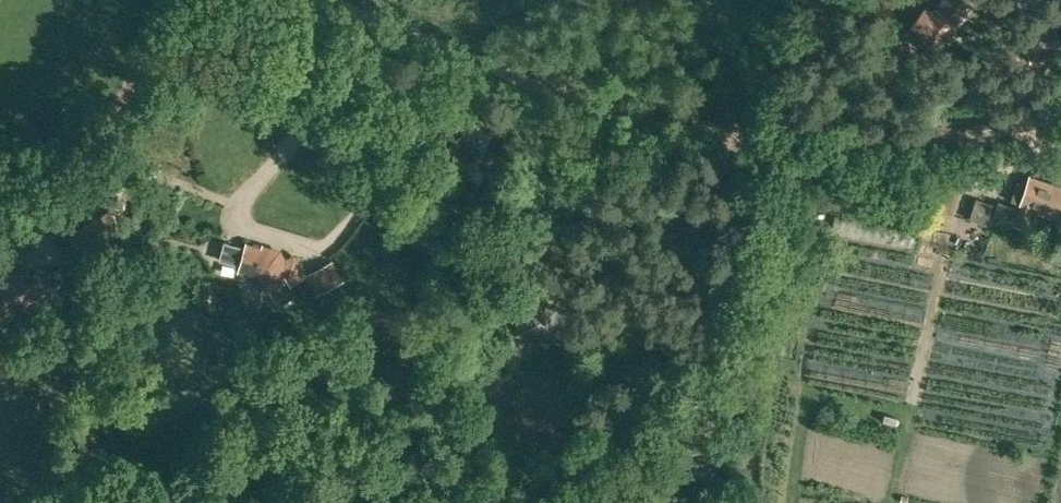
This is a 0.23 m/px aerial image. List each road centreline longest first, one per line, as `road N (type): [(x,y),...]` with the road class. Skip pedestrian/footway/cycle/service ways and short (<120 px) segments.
road 1 (track): [(328,0),(624,112),(712,135),(930,138),(994,126),(1060,96)]
road 2 (track): [(313,0),(311,107),(383,230),(401,330),(389,383),(351,428),(310,468),(248,500)]

